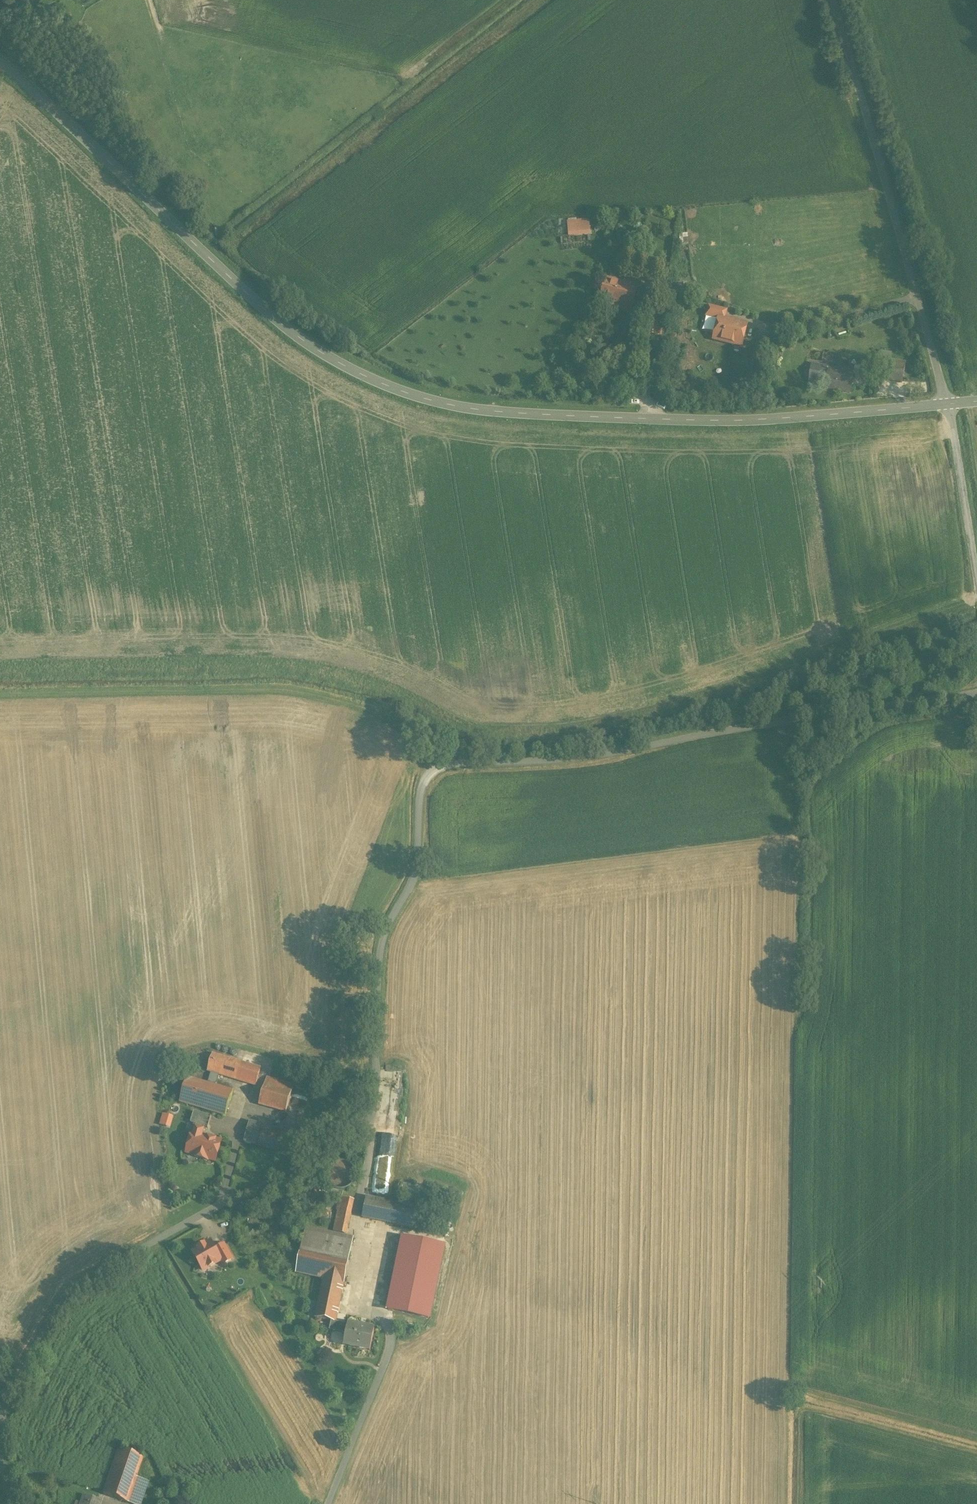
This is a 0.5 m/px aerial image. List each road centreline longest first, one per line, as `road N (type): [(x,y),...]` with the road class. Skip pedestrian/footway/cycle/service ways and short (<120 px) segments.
road 1 (unclassified): [(976,694),(587,759),(443,760),(430,767),(421,788),(415,873),(379,945),(372,1110),(271,1183),(75,1284),(0,1422)]
road 2 (tertiary): [(0,63),(269,315),(383,385),(472,409),(578,417),(765,420),(945,404)]
road 3 (unclassified): [(833,0),(945,404)]
road 4 (unclassified): [(945,404),(976,587)]

